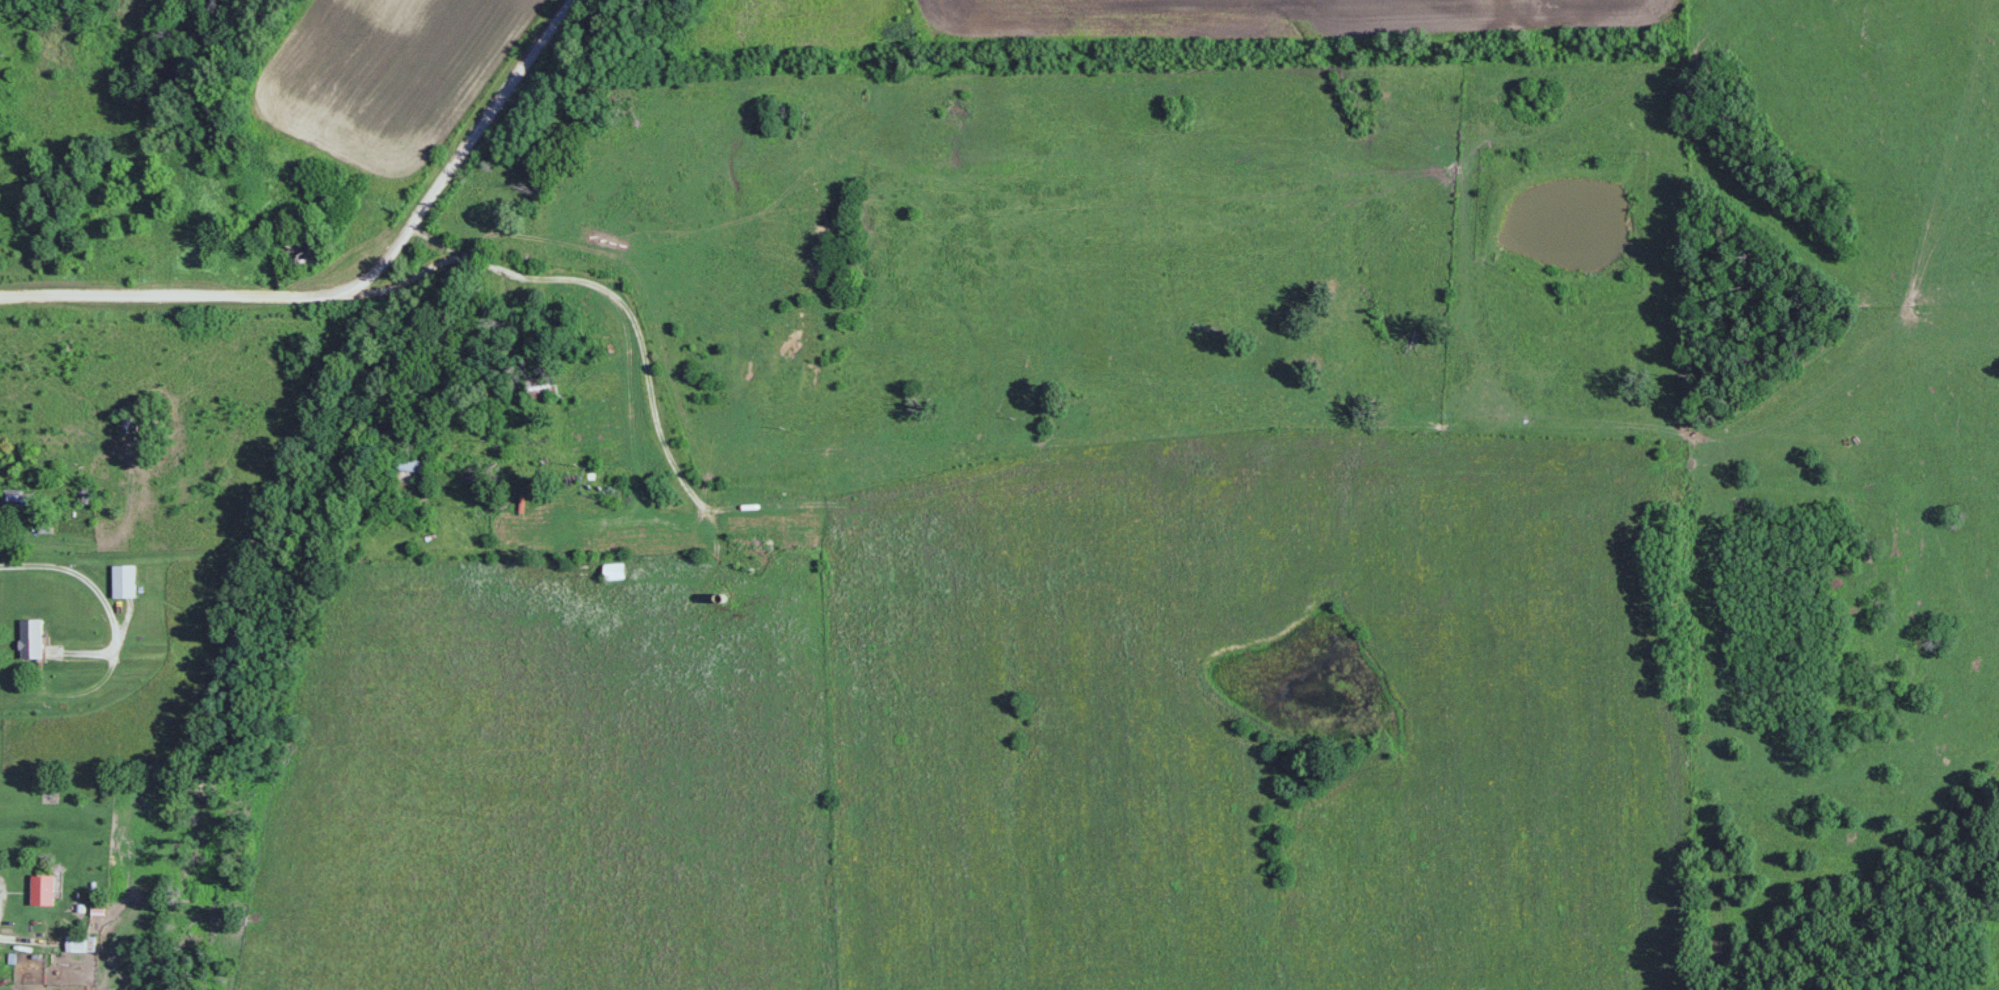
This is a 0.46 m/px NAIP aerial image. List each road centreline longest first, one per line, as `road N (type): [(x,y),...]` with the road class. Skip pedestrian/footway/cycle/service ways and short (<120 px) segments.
road 1 (residential): [(0,295),(347,288),(392,253),(573,0)]
road 2 (track): [(412,223),(520,273),(593,279),(625,298),(642,329),(657,435),(674,473),(704,501),(772,505),(802,516)]

